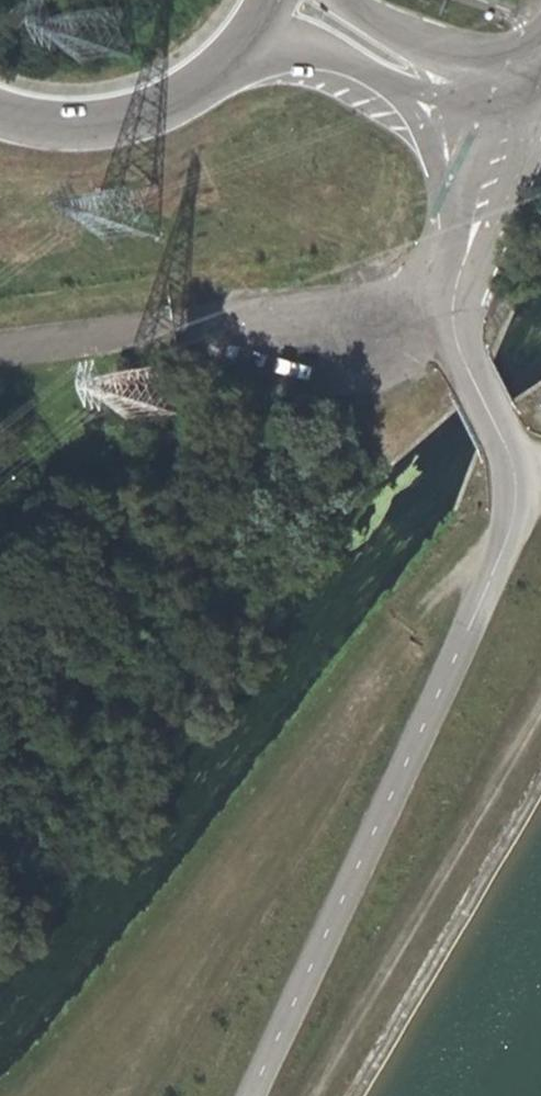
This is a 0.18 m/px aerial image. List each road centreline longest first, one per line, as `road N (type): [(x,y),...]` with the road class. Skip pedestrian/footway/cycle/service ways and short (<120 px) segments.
road 1 (tertiary): [(452,307),(506,457),(512,484),(503,544),(259,1095)]
road 2 (track): [(322,1095),(540,720)]
road 3 (secondary): [(0,108),(61,119),(133,110),(197,78),(237,41)]
road 4 (tertiary): [(372,65),(406,95),(431,139),(452,219),(455,270)]
road 5 (tertiary): [(522,106),(494,74),(350,0)]
road 6 (tertiary): [(455,270),(522,106)]
road 7 (tertiary): [(372,65),(436,94),(522,106)]
road 8 (tertiary): [(237,41),(313,40),(372,65)]

